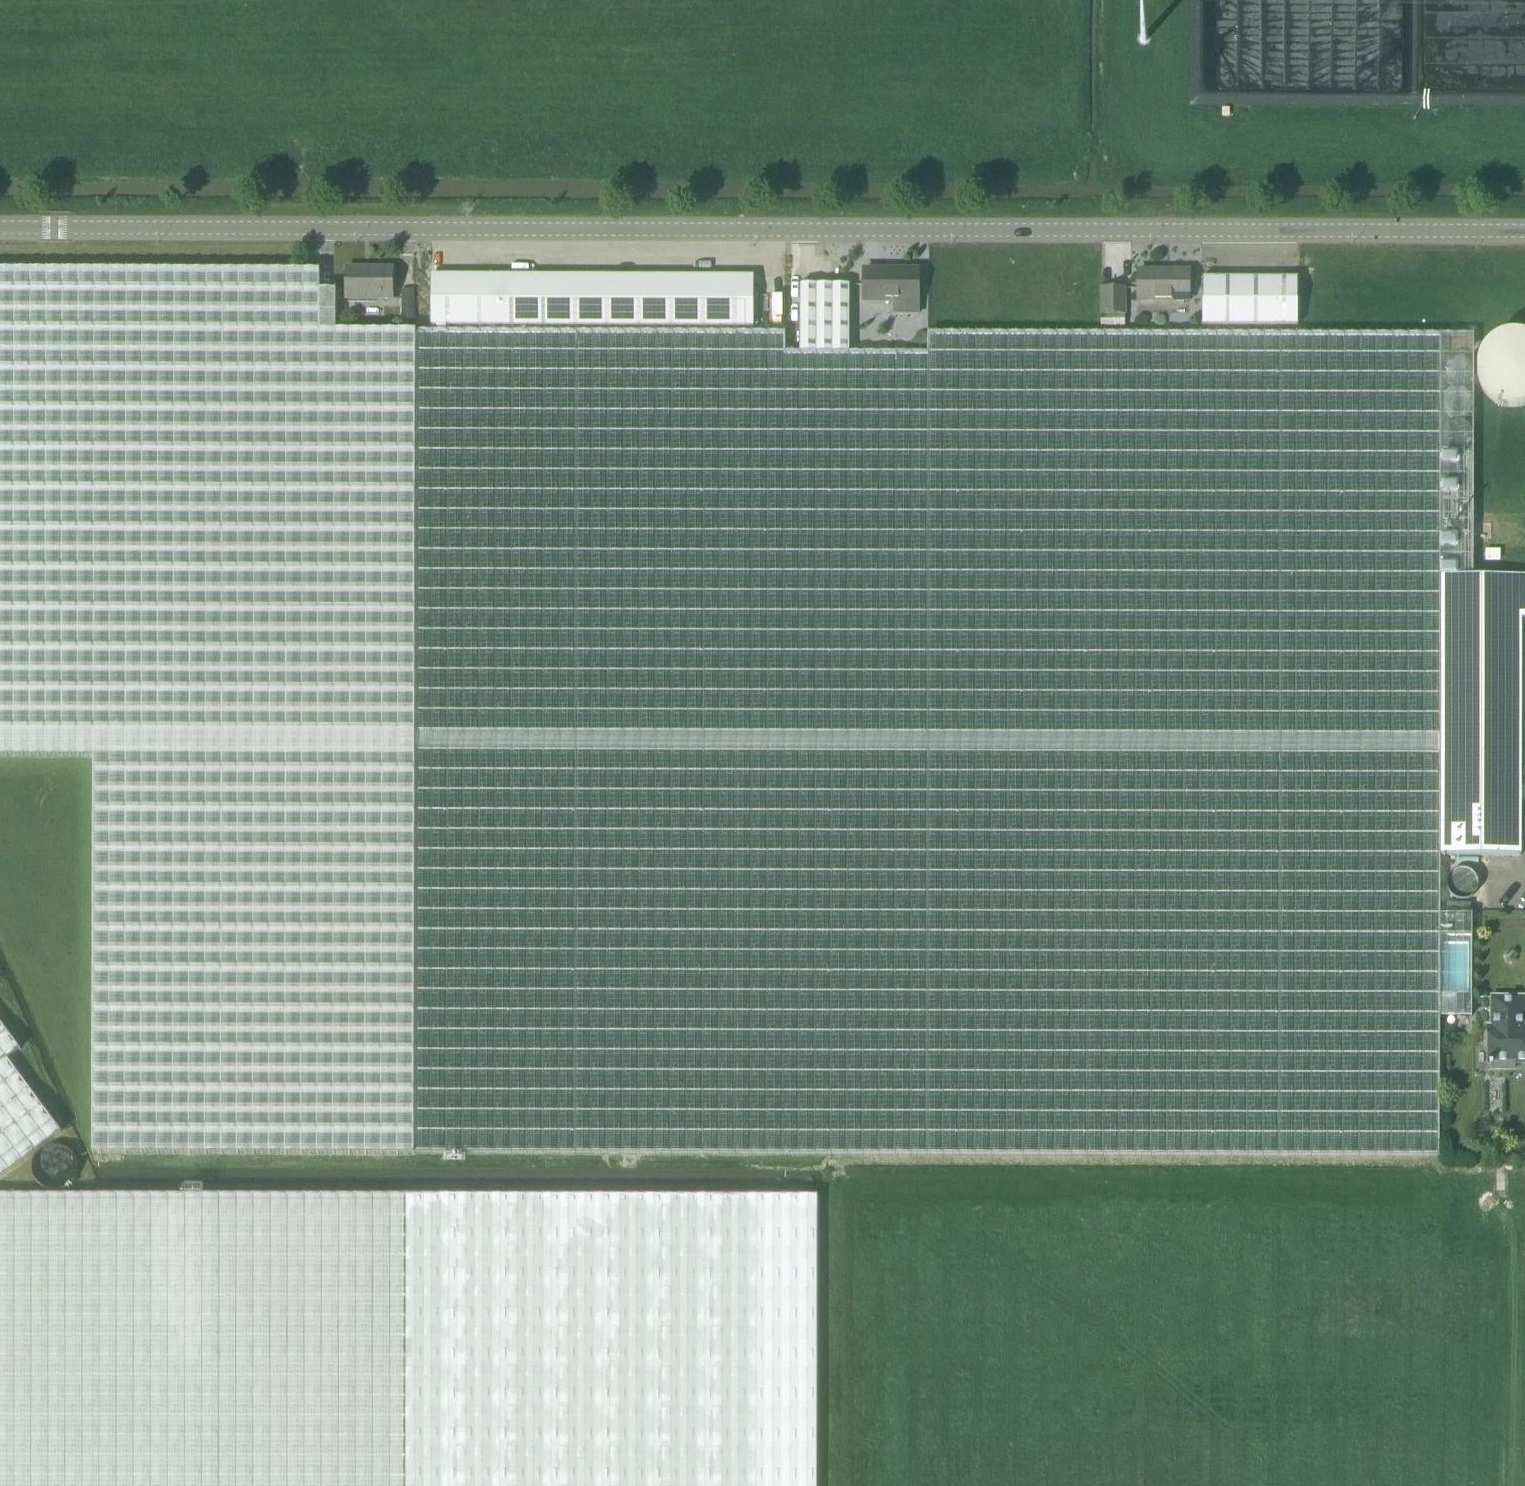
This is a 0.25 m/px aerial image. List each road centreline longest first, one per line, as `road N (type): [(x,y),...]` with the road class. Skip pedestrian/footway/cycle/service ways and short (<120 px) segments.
road 1 (tertiary): [(0,228),(1524,229)]

